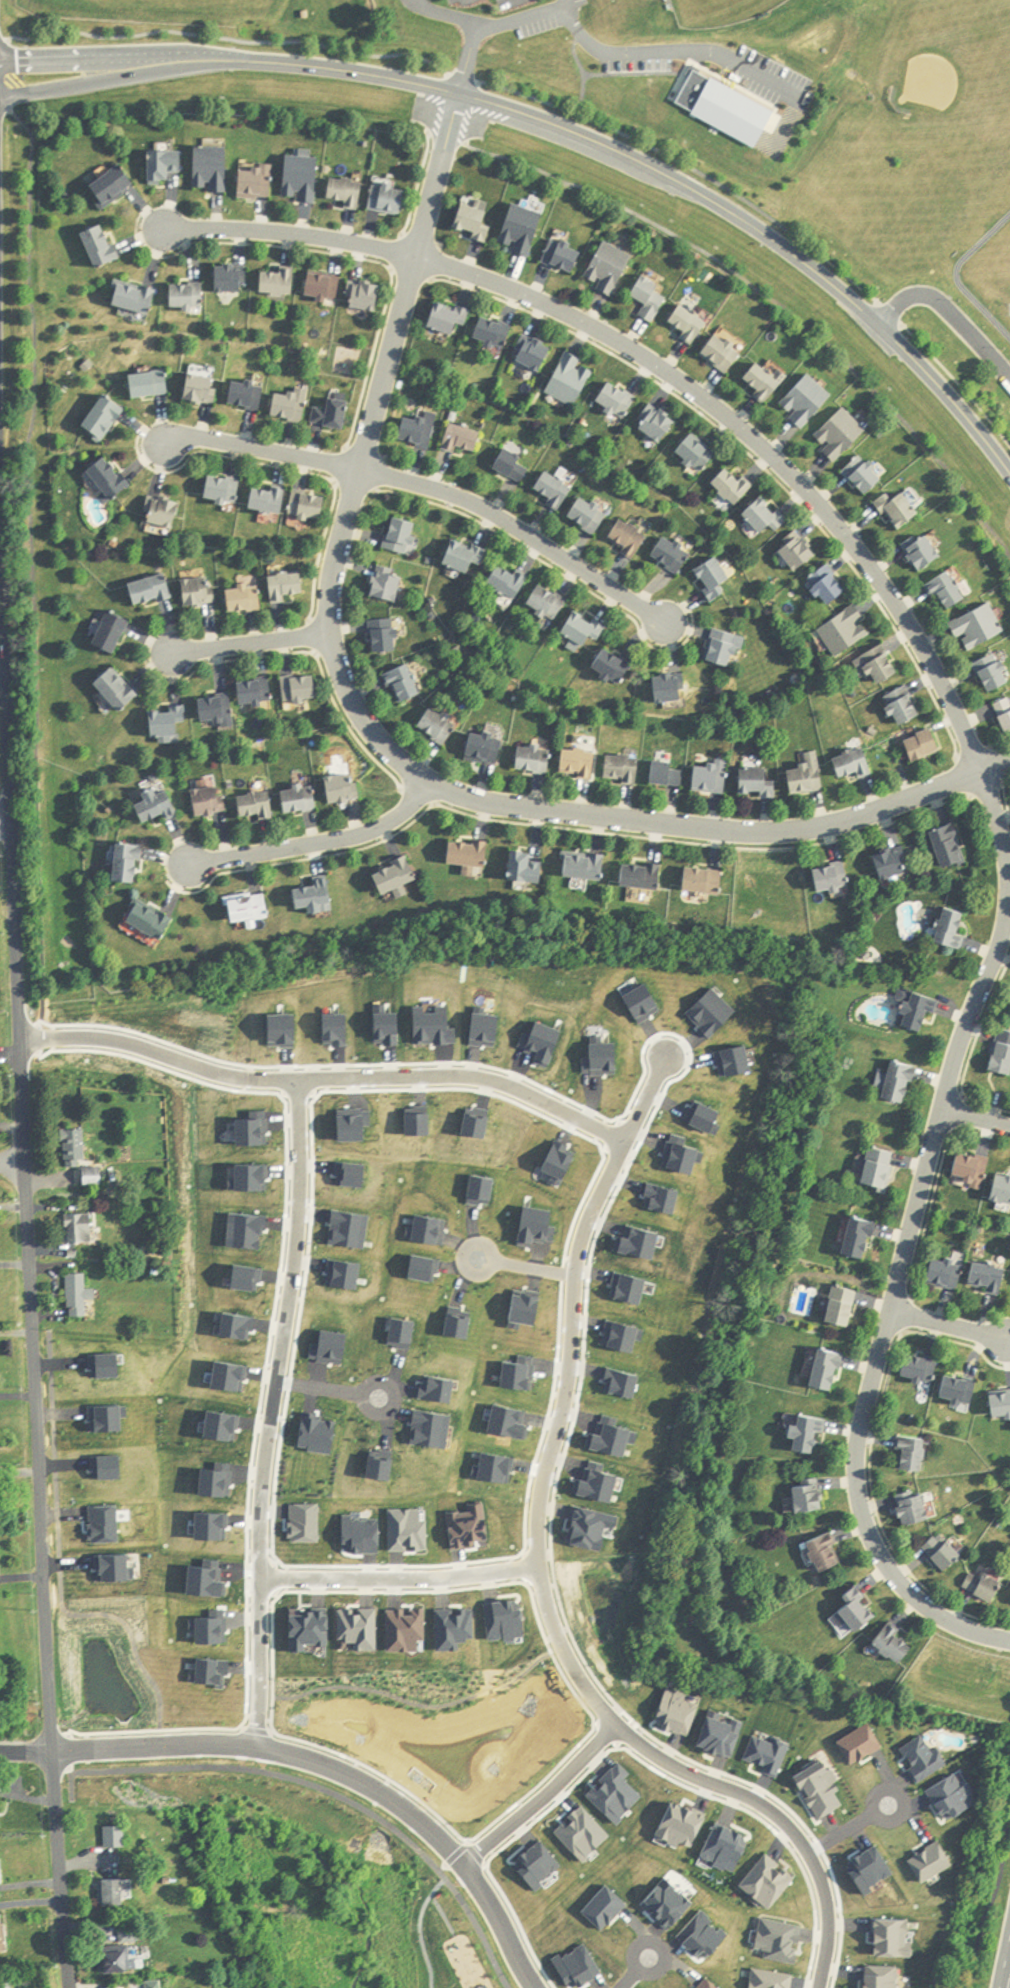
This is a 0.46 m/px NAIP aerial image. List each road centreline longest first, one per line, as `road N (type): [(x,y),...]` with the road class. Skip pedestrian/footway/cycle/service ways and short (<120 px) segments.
road 1 (residential): [(1009,1640),(956,1626),(913,1599),(878,1558),(853,1486),(855,1438),(949,1067),(1002,922),(1007,847),(961,716),(864,563),(753,441),(612,340),(522,295),(417,260)]
road 2 (secondary): [(58,1869),(0,487)]
road 3 (residential): [(1009,763),(836,822),(735,831),(476,800),(406,768),(370,733),(333,661),(326,597),(461,97)]
road 4 (tertiary): [(206,59),(461,97),(579,136),(673,180),(763,232),(871,319),(1009,475)]
road 5 (residential): [(254,1749),(266,1442),(299,1207),(297,1081)]
road 6 (residential): [(818,1987),(826,1894),(797,1839),(757,1803),(665,1764),(632,1739),(567,1662),(537,1567),(543,1467)]
road 7 (residential): [(624,1143),(473,1077),(245,1079),(108,1038),(21,1037)]
road 8 (residential): [(51,1752),(262,1749),(346,1775),(448,1848),(481,1890),(532,1987)]
road 9 (residential): [(361,471),(471,504),(662,622)]
road 10 (residential): [(543,1467),(566,1387),(584,1229),(624,1143)]
road 11 (residential): [(262,1578),(420,1578),(537,1567)]
road 12 (residential): [(428,781),(413,805),(364,835),(192,866)]
road 13 (residential): [(417,260),(317,237),(161,230)]
road 14 (tertiary): [(0,95),(206,59)]
road 15 (residential): [(461,1865),(616,1725)]
road 16 (tertiary): [(206,59),(0,64)]
road 17 (residential): [(361,471),(200,437),(167,444)]
road 18 (residential): [(328,633),(175,656)]
road 19 (residential): [(886,1310),(1004,1340)]

